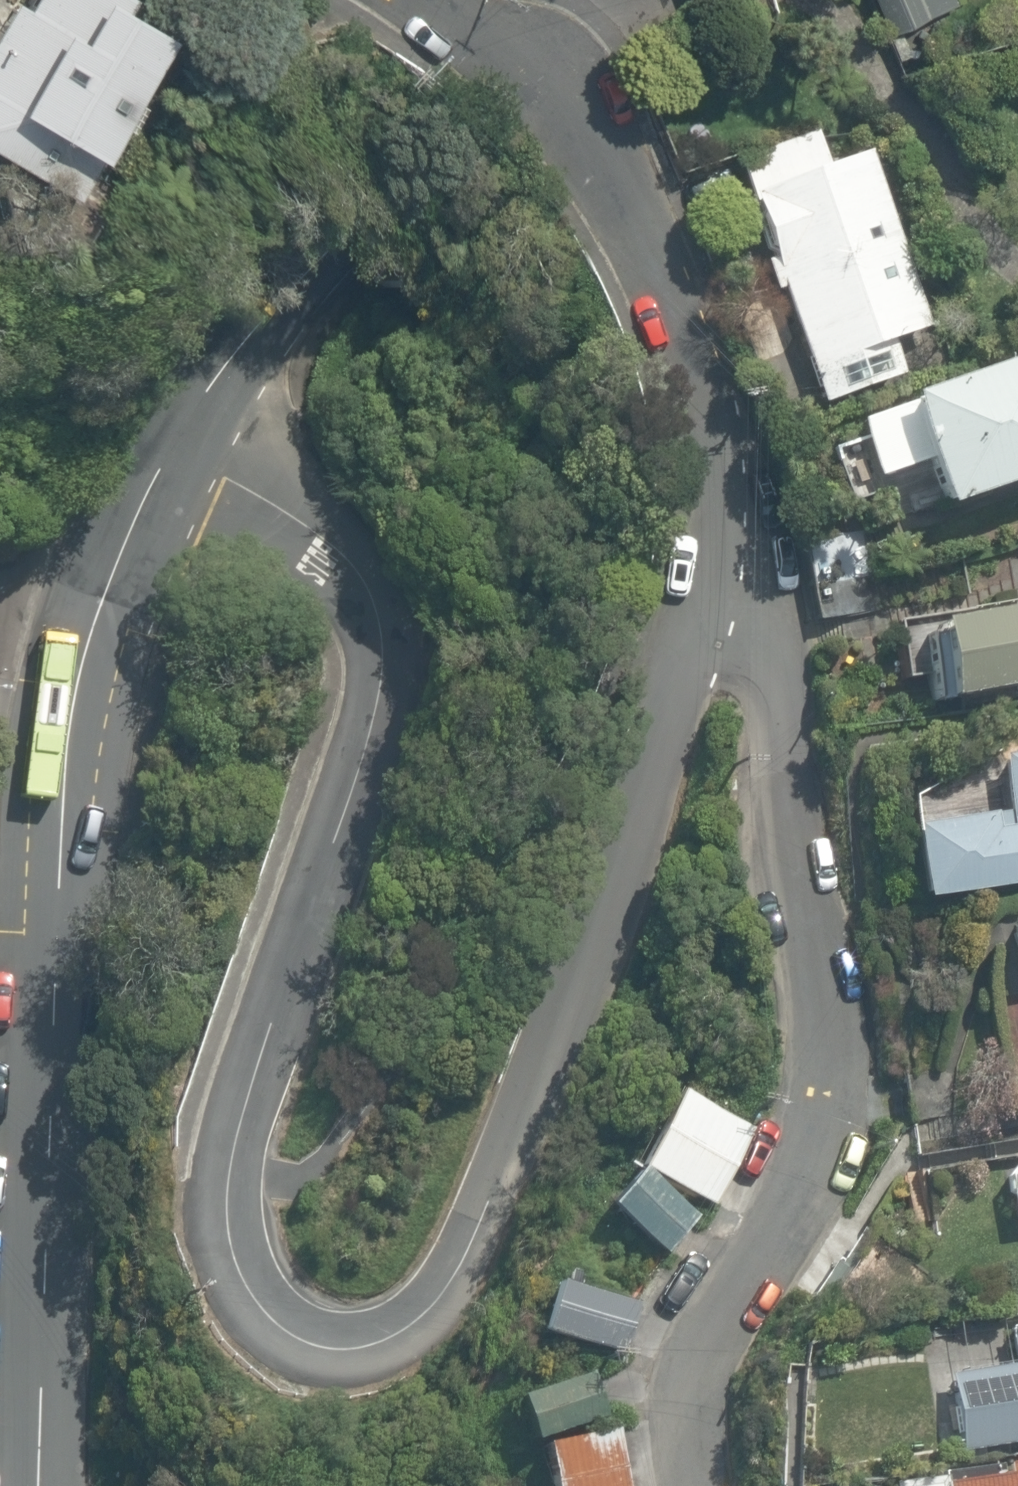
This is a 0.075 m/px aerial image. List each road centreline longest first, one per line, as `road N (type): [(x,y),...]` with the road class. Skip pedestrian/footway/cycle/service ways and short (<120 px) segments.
road 1 (residential): [(202,437),(289,517),(362,602),(377,642),(383,683),(230,1169),(234,1249),(260,1308),(339,1348),(387,1335),(424,1312),(486,1220),(539,1111),(683,659),(731,607)]
road 2 (tertiary): [(40,1485),(61,786),(75,695),(115,567),(202,437)]
road 3 (residential): [(731,607),(772,682),(821,979),(823,1094),(702,1357),(697,1485)]
road 4 (residential): [(420,0),(540,113),(617,210),(678,331),(731,607)]
road 5 (tertiary): [(202,437),(633,0)]

